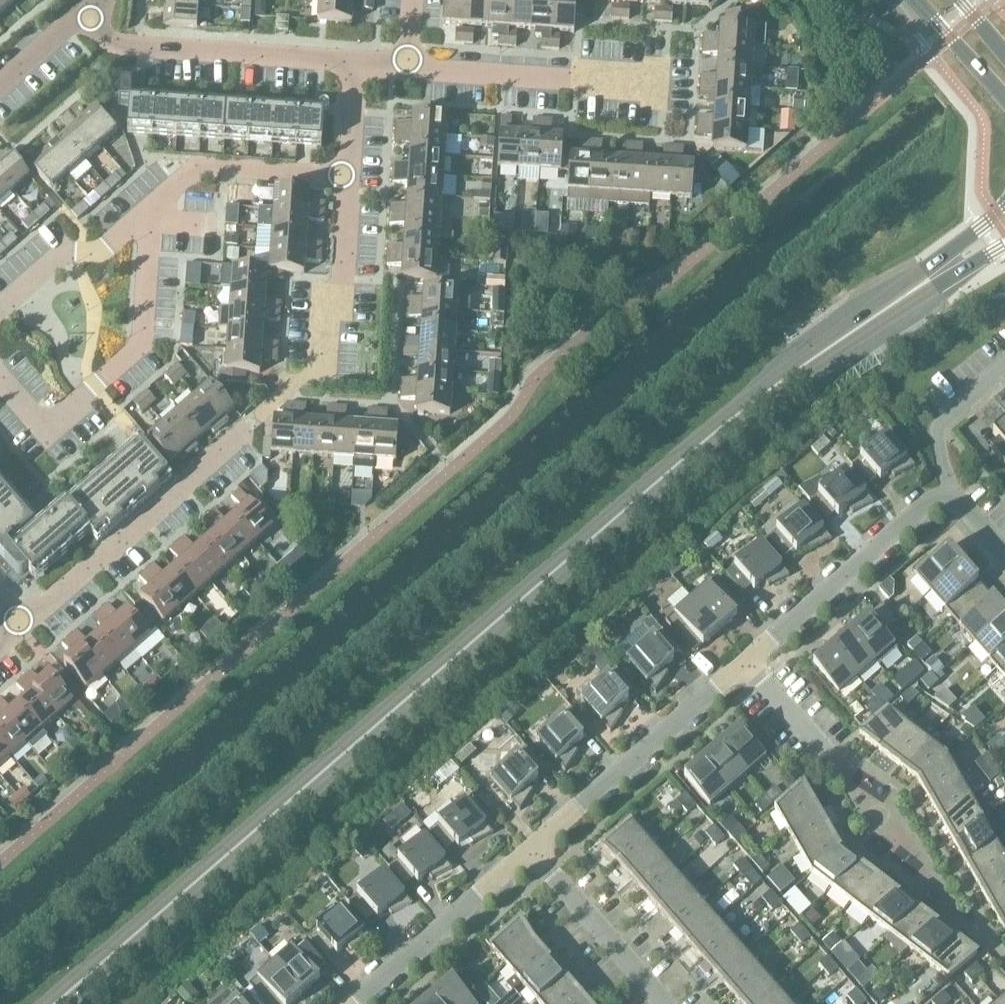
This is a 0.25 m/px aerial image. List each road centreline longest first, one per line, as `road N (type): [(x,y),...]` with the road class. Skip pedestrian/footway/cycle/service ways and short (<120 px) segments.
road 1 (secondary): [(54,1003),(770,387)]
road 2 (residential): [(147,217),(137,351),(46,427),(0,381)]
road 3 (residential): [(22,623),(249,426)]
road 4 (secondary): [(1004,208),(806,352),(770,387)]
road 5 (residential): [(86,11),(111,39),(142,47),(357,61)]
road 6 (residential): [(536,848),(746,669)]
road 7 (secondary): [(770,387),(818,368),(1004,244)]
road 8 (residential): [(258,418),(319,369),(342,285),(347,176)]
road 9 (residential): [(746,669),(951,490)]
road 10 (residential): [(406,63),(663,83)]
road 11 (residential): [(357,1003),(536,848)]
road 12 (residential): [(147,217),(197,164),(347,176)]
road 13 (residential): [(670,1003),(536,848)]
road 14 (residential): [(0,313),(66,253),(100,253),(147,217)]
road 15 (residential): [(951,490),(940,427),(1004,373)]
road 16 (tertiary): [(915,0),(1004,99)]

